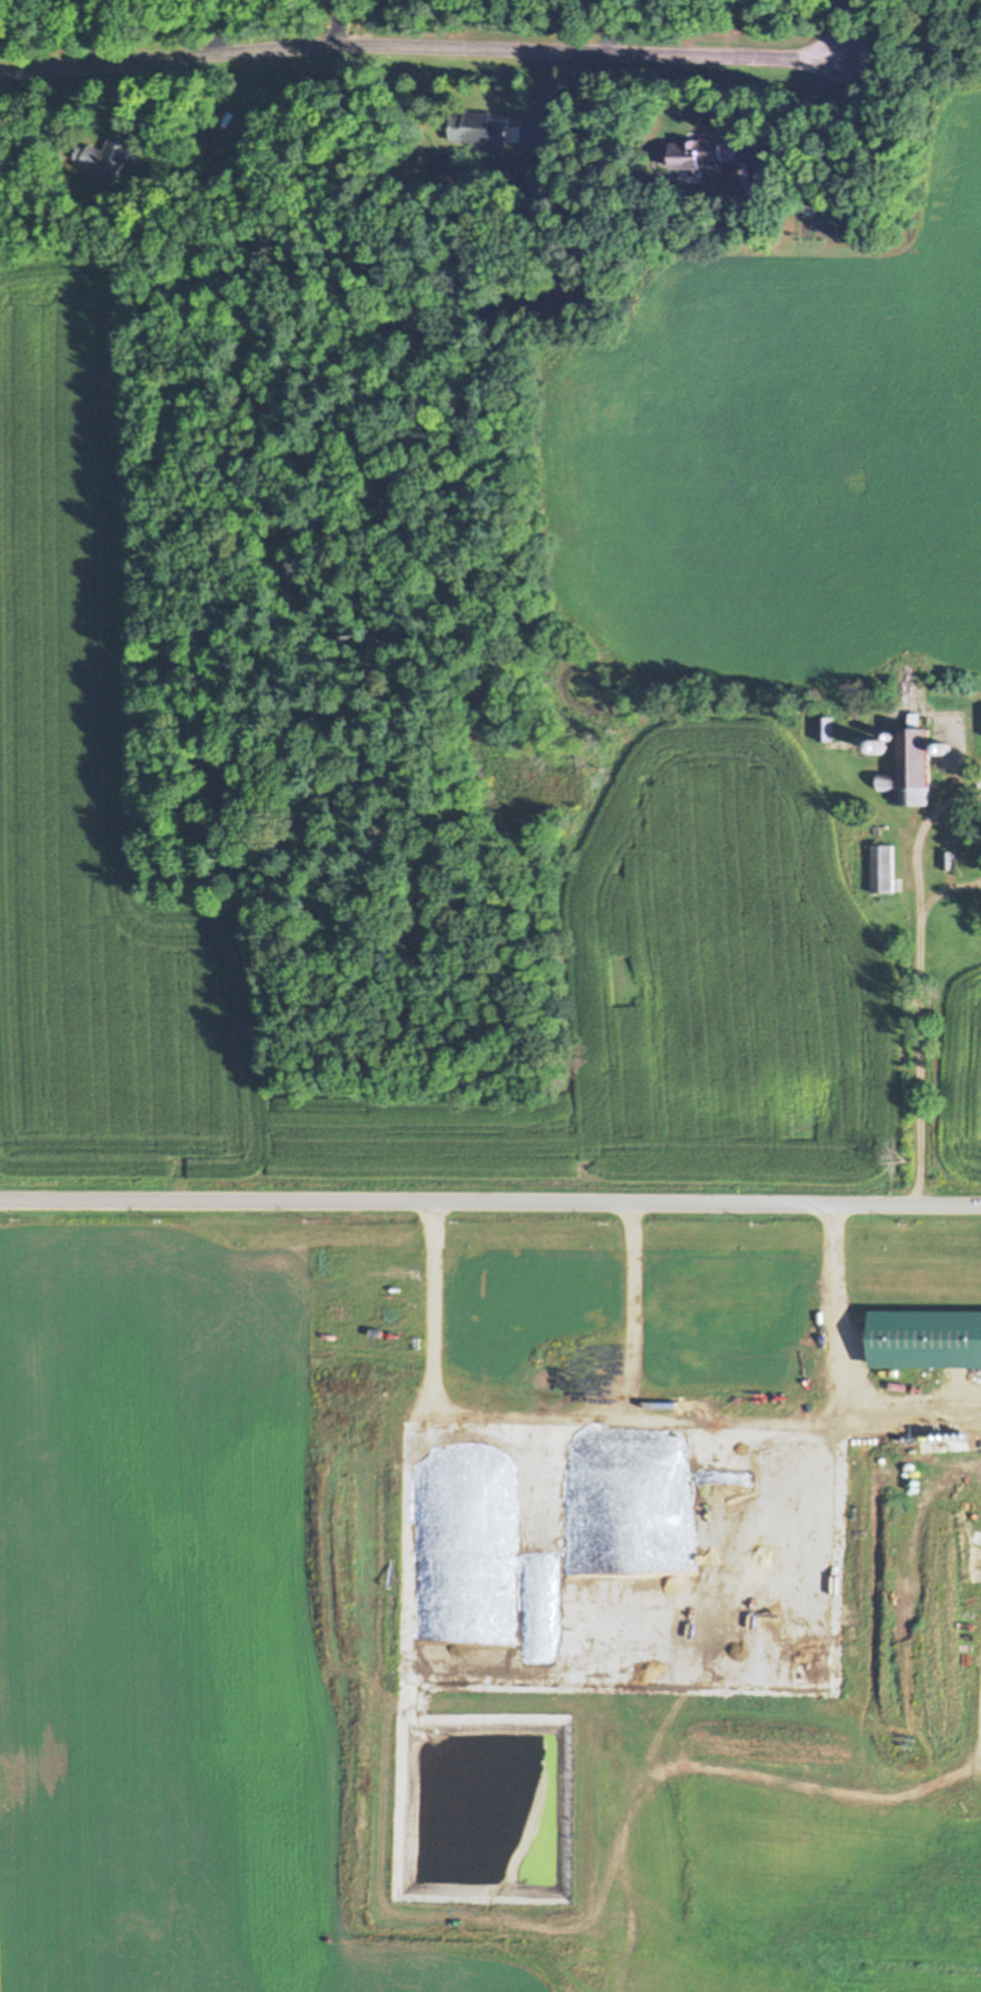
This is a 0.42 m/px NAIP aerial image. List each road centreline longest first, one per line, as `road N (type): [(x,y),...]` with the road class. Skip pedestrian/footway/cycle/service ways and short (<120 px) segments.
road 1 (residential): [(0,1198),(980,1205)]
road 2 (residential): [(0,73),(329,44),(842,58)]

